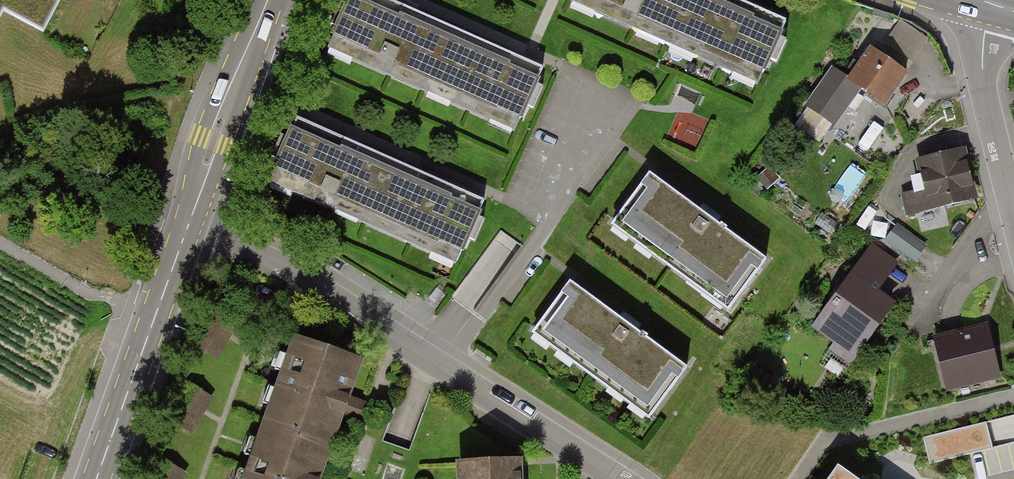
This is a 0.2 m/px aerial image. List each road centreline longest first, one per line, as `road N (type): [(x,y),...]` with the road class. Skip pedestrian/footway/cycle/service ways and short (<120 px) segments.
road 1 (residential): [(186,230),(326,292),(617,478)]
road 2 (tertiary): [(97,478),(186,230)]
road 3 (tertiary): [(186,230),(269,0)]
road 4 (residential): [(1013,211),(982,81),(992,5)]

